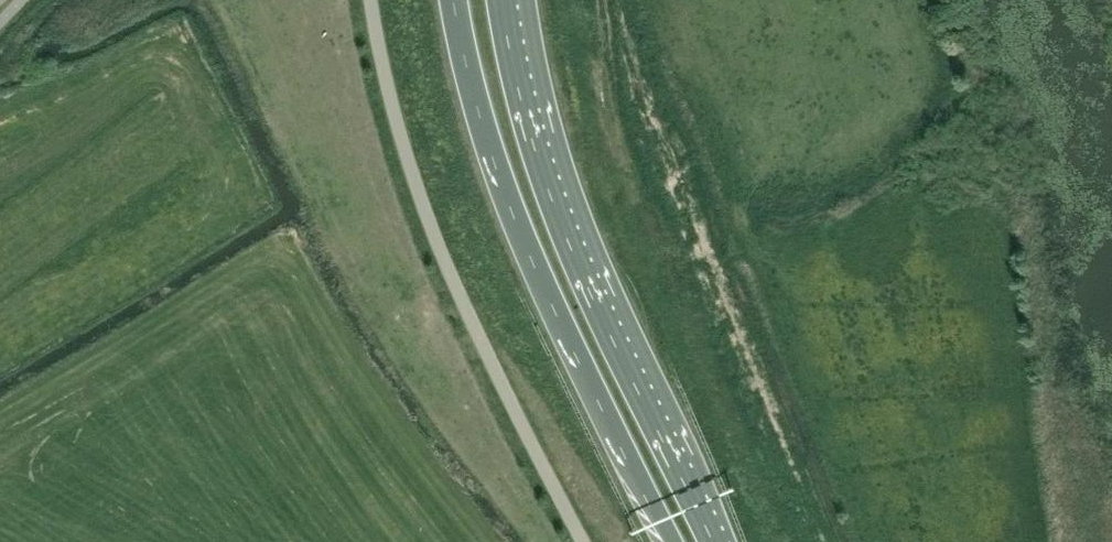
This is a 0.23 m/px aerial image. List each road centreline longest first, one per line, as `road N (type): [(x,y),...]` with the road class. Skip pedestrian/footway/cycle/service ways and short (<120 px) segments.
road 1 (primary): [(453,0),(517,221),(673,541)]
road 2 (primary): [(714,541),(543,162),(509,0)]

